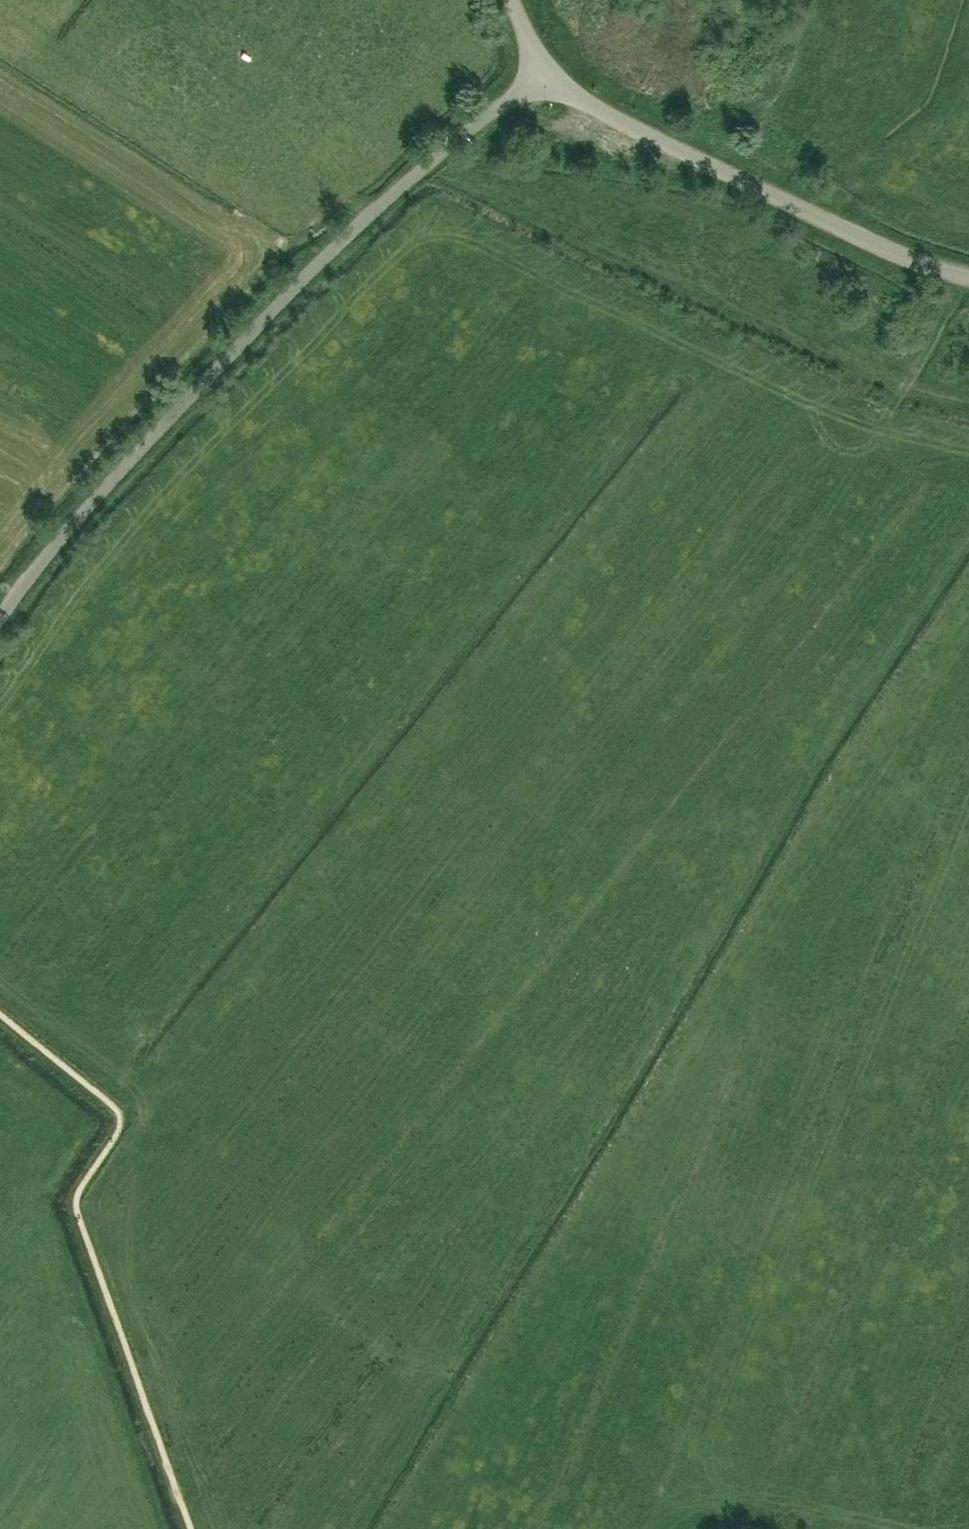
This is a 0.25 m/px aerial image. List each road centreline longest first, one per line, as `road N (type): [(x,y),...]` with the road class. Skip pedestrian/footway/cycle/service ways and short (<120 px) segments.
road 1 (unclassified): [(0,616),(88,506),(336,245),(464,132),(548,72)]
road 2 (unclassified): [(968,277),(878,244),(614,119),(548,72)]

